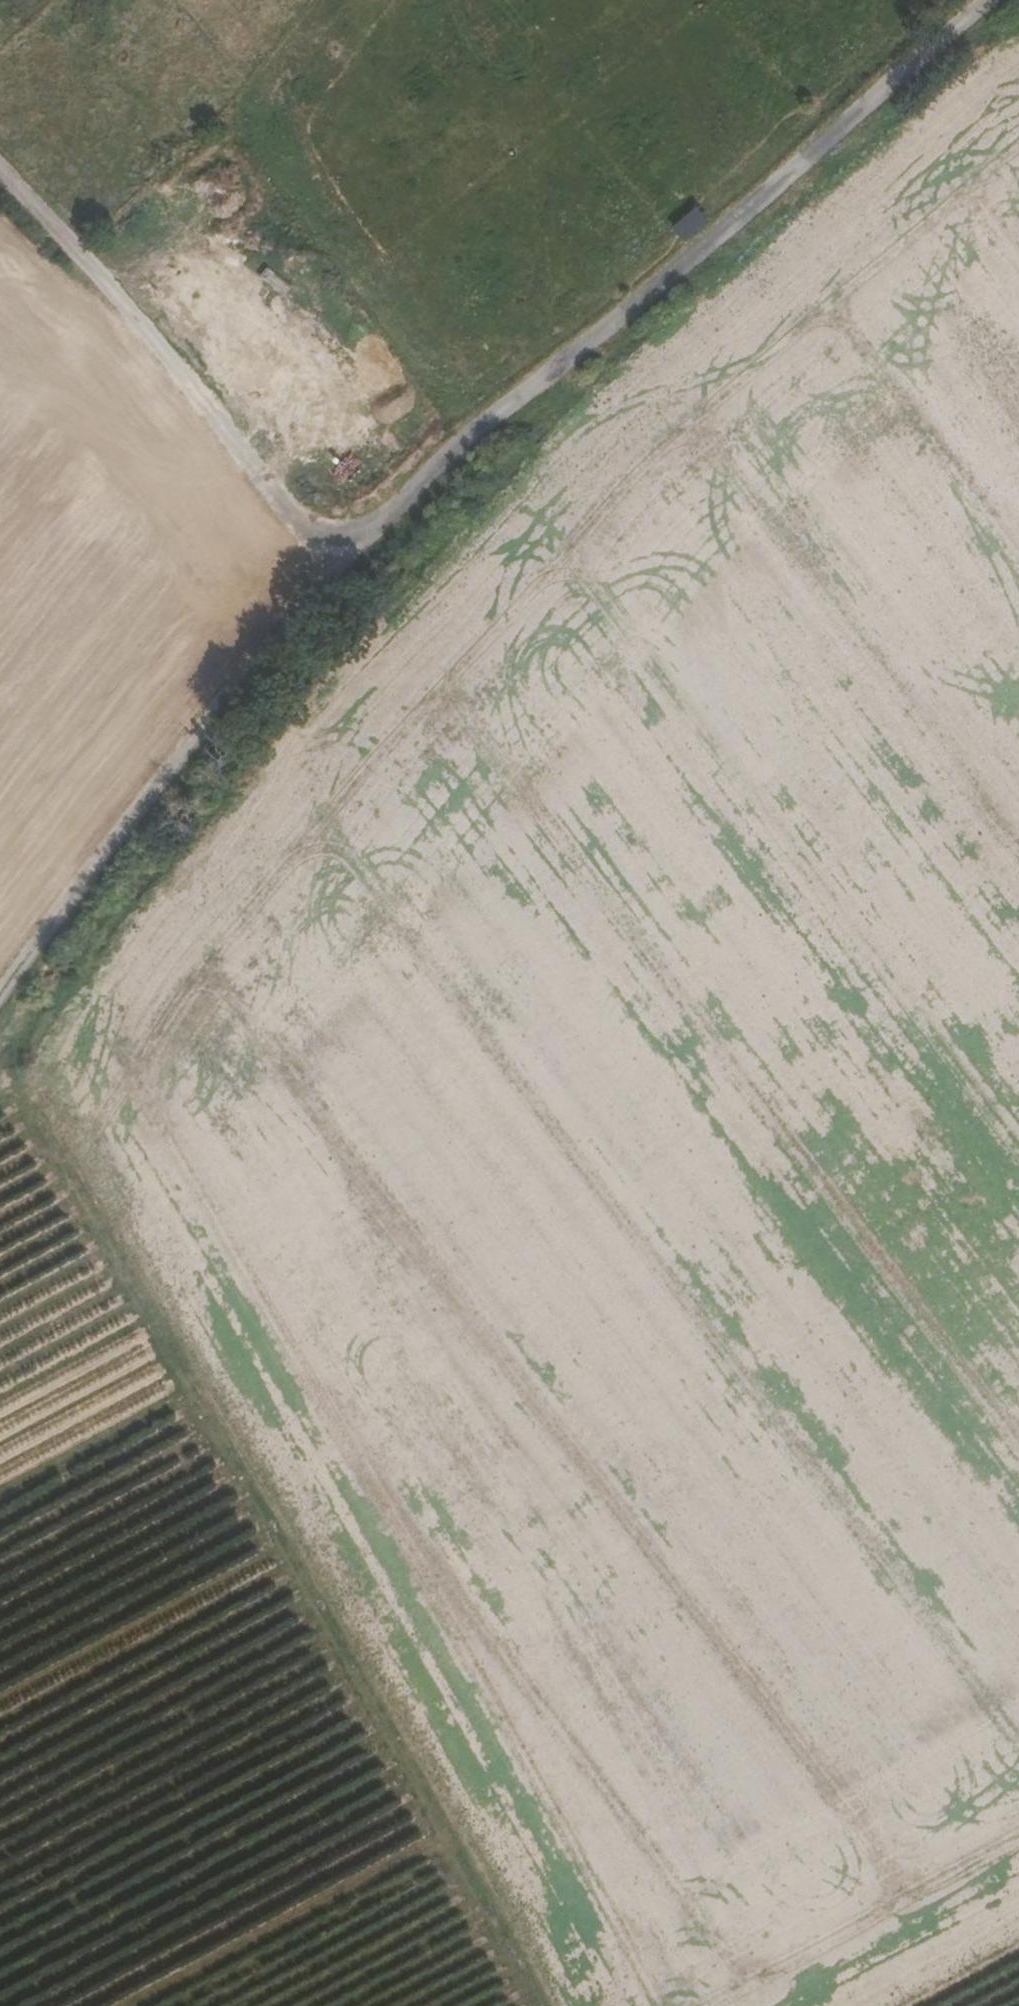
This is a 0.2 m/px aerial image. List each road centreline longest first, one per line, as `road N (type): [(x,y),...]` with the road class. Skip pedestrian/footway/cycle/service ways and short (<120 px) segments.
road 1 (track): [(0,189),(91,275),(347,590),(0,1012)]
road 2 (track): [(347,590),(495,428),(979,0)]

